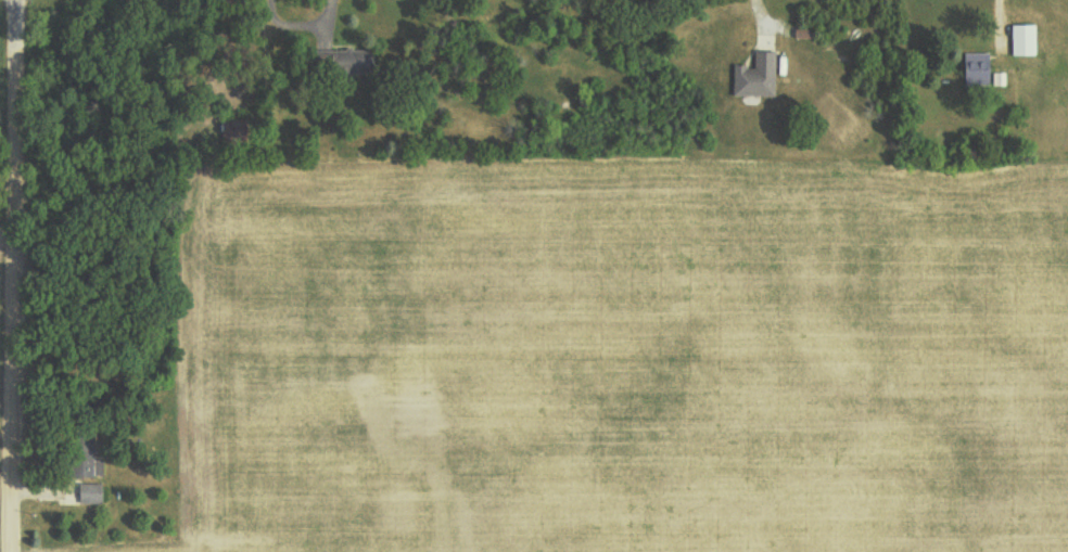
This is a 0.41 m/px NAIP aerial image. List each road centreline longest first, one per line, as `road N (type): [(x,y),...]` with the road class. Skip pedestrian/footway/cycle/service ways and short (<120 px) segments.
road 1 (residential): [(13,48),(12,551)]

